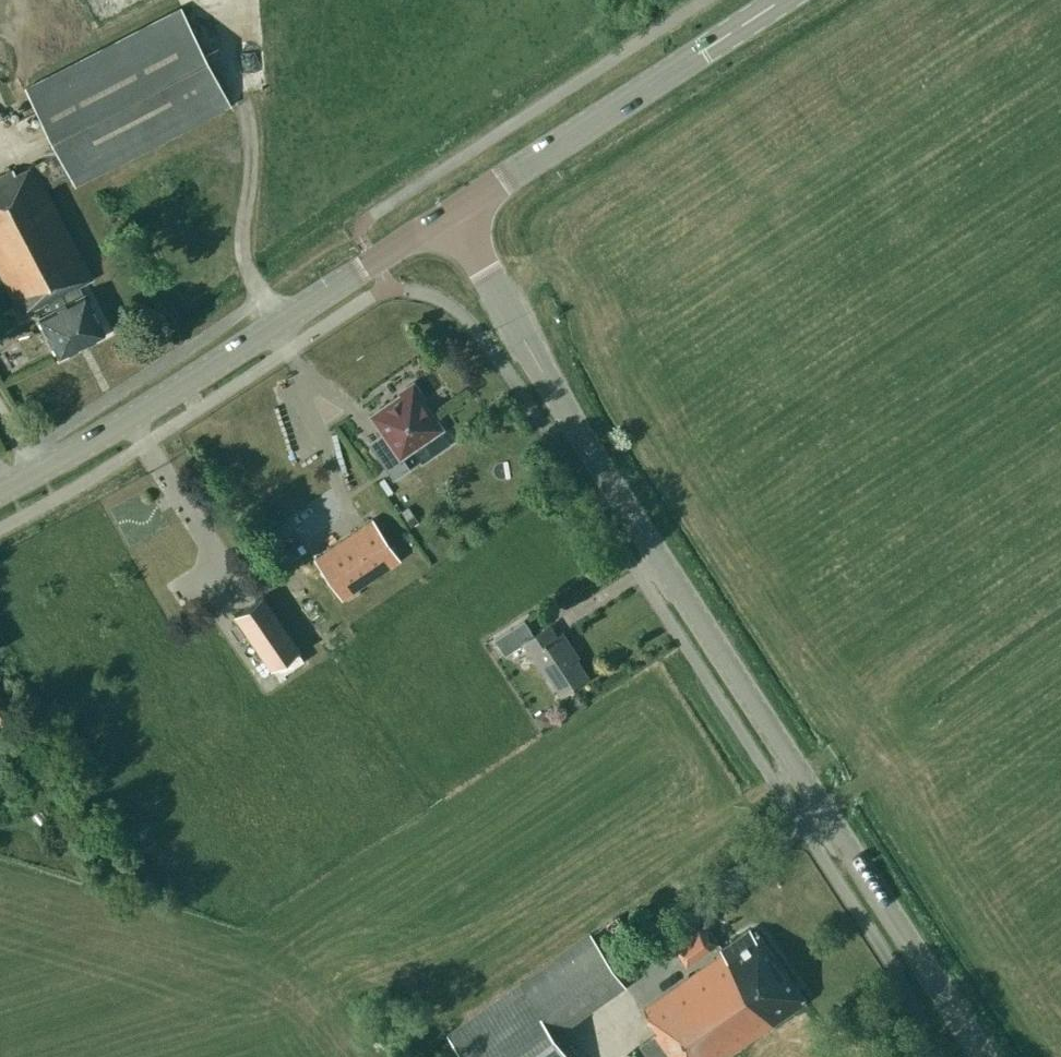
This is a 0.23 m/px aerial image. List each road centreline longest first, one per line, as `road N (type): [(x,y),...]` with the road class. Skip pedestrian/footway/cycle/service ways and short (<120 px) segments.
road 1 (tertiary): [(984,1056),(635,521),(447,213)]
road 2 (secondary): [(0,491),(100,436),(447,213)]
road 3 (secondary): [(447,213),(781,0)]

